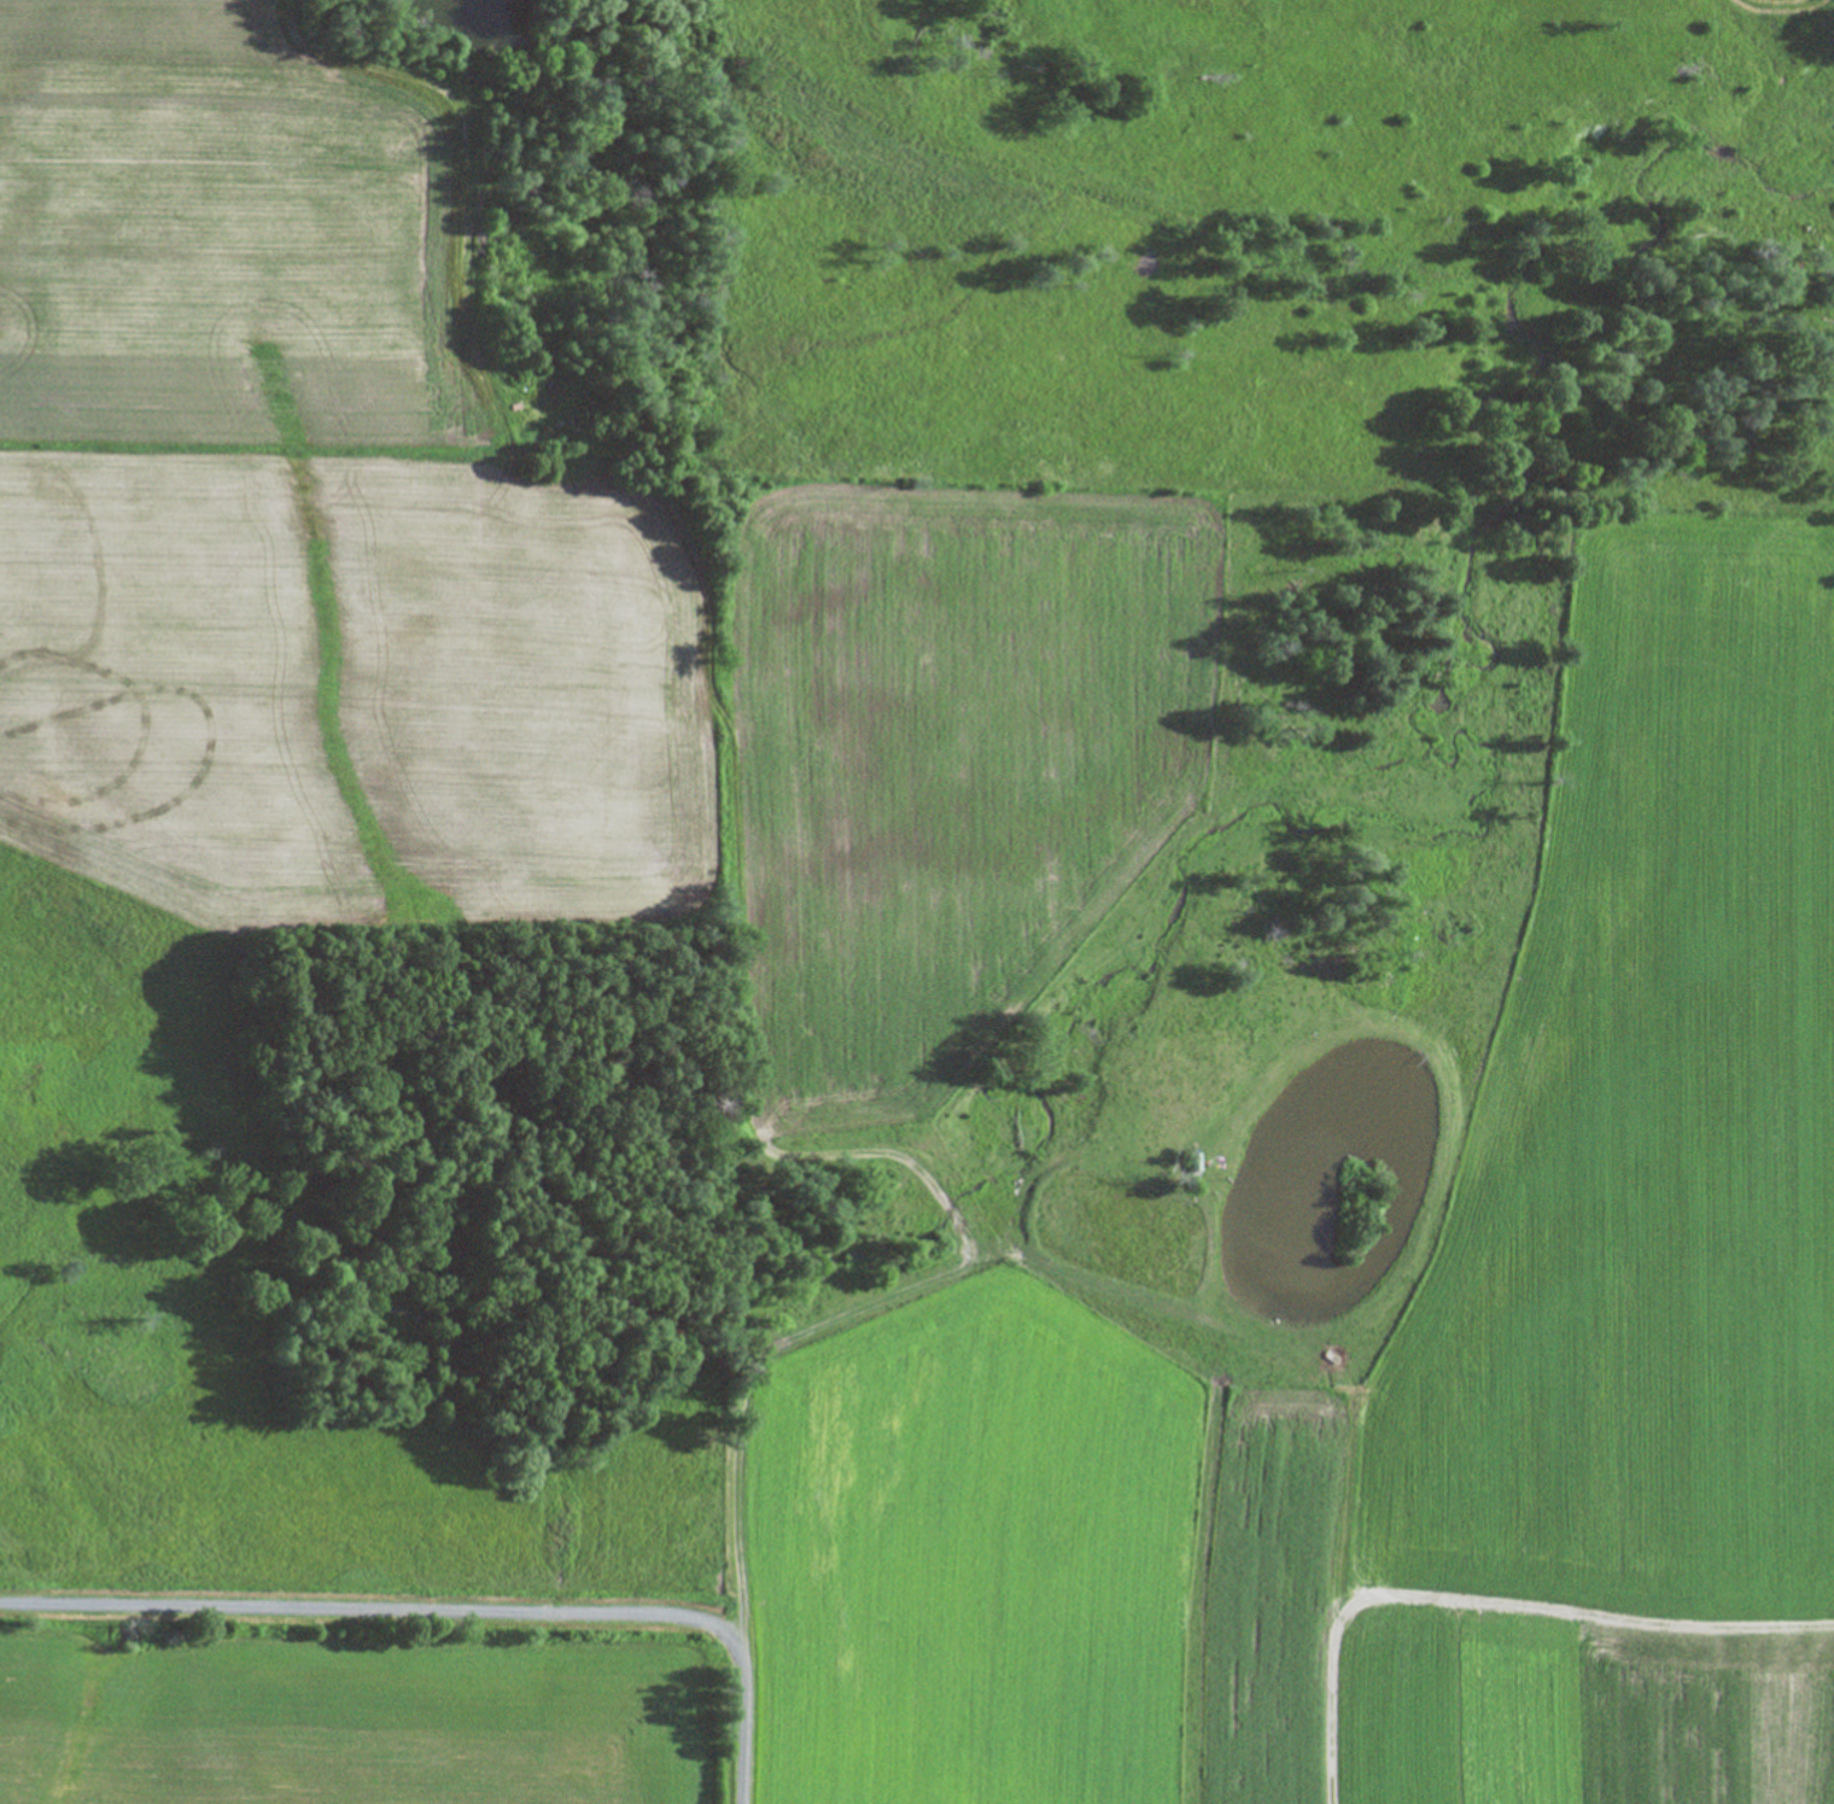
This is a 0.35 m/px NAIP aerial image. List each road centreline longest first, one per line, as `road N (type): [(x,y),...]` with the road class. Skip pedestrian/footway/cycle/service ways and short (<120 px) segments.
road 1 (residential): [(734,1665),(714,1631),(673,1623),(0,1606)]

